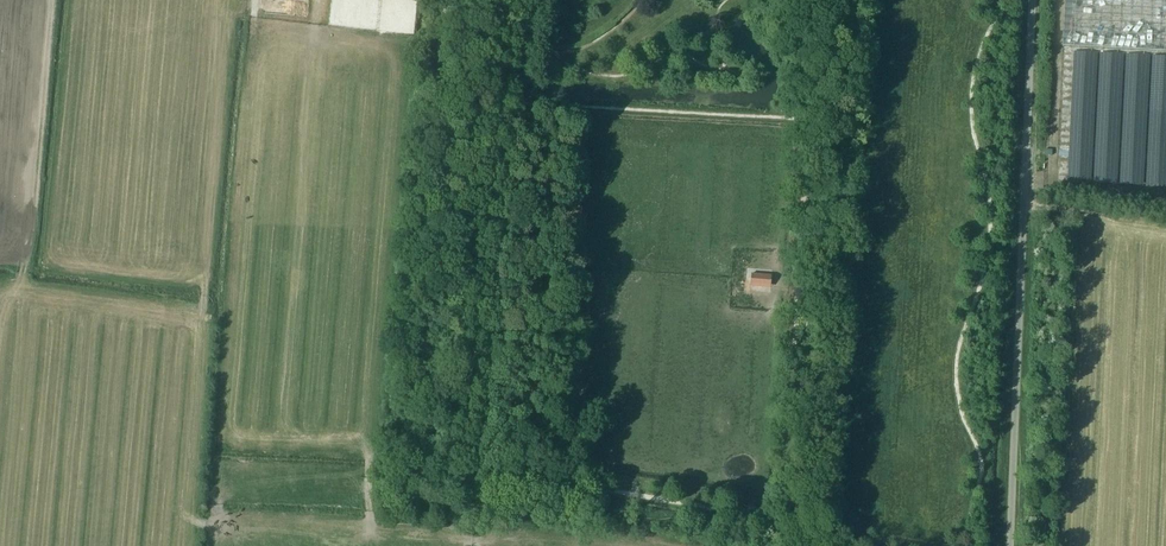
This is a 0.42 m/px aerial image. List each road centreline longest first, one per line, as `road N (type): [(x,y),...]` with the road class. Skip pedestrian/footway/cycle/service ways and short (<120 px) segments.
road 1 (unclassified): [(1009,545),(1032,0)]

